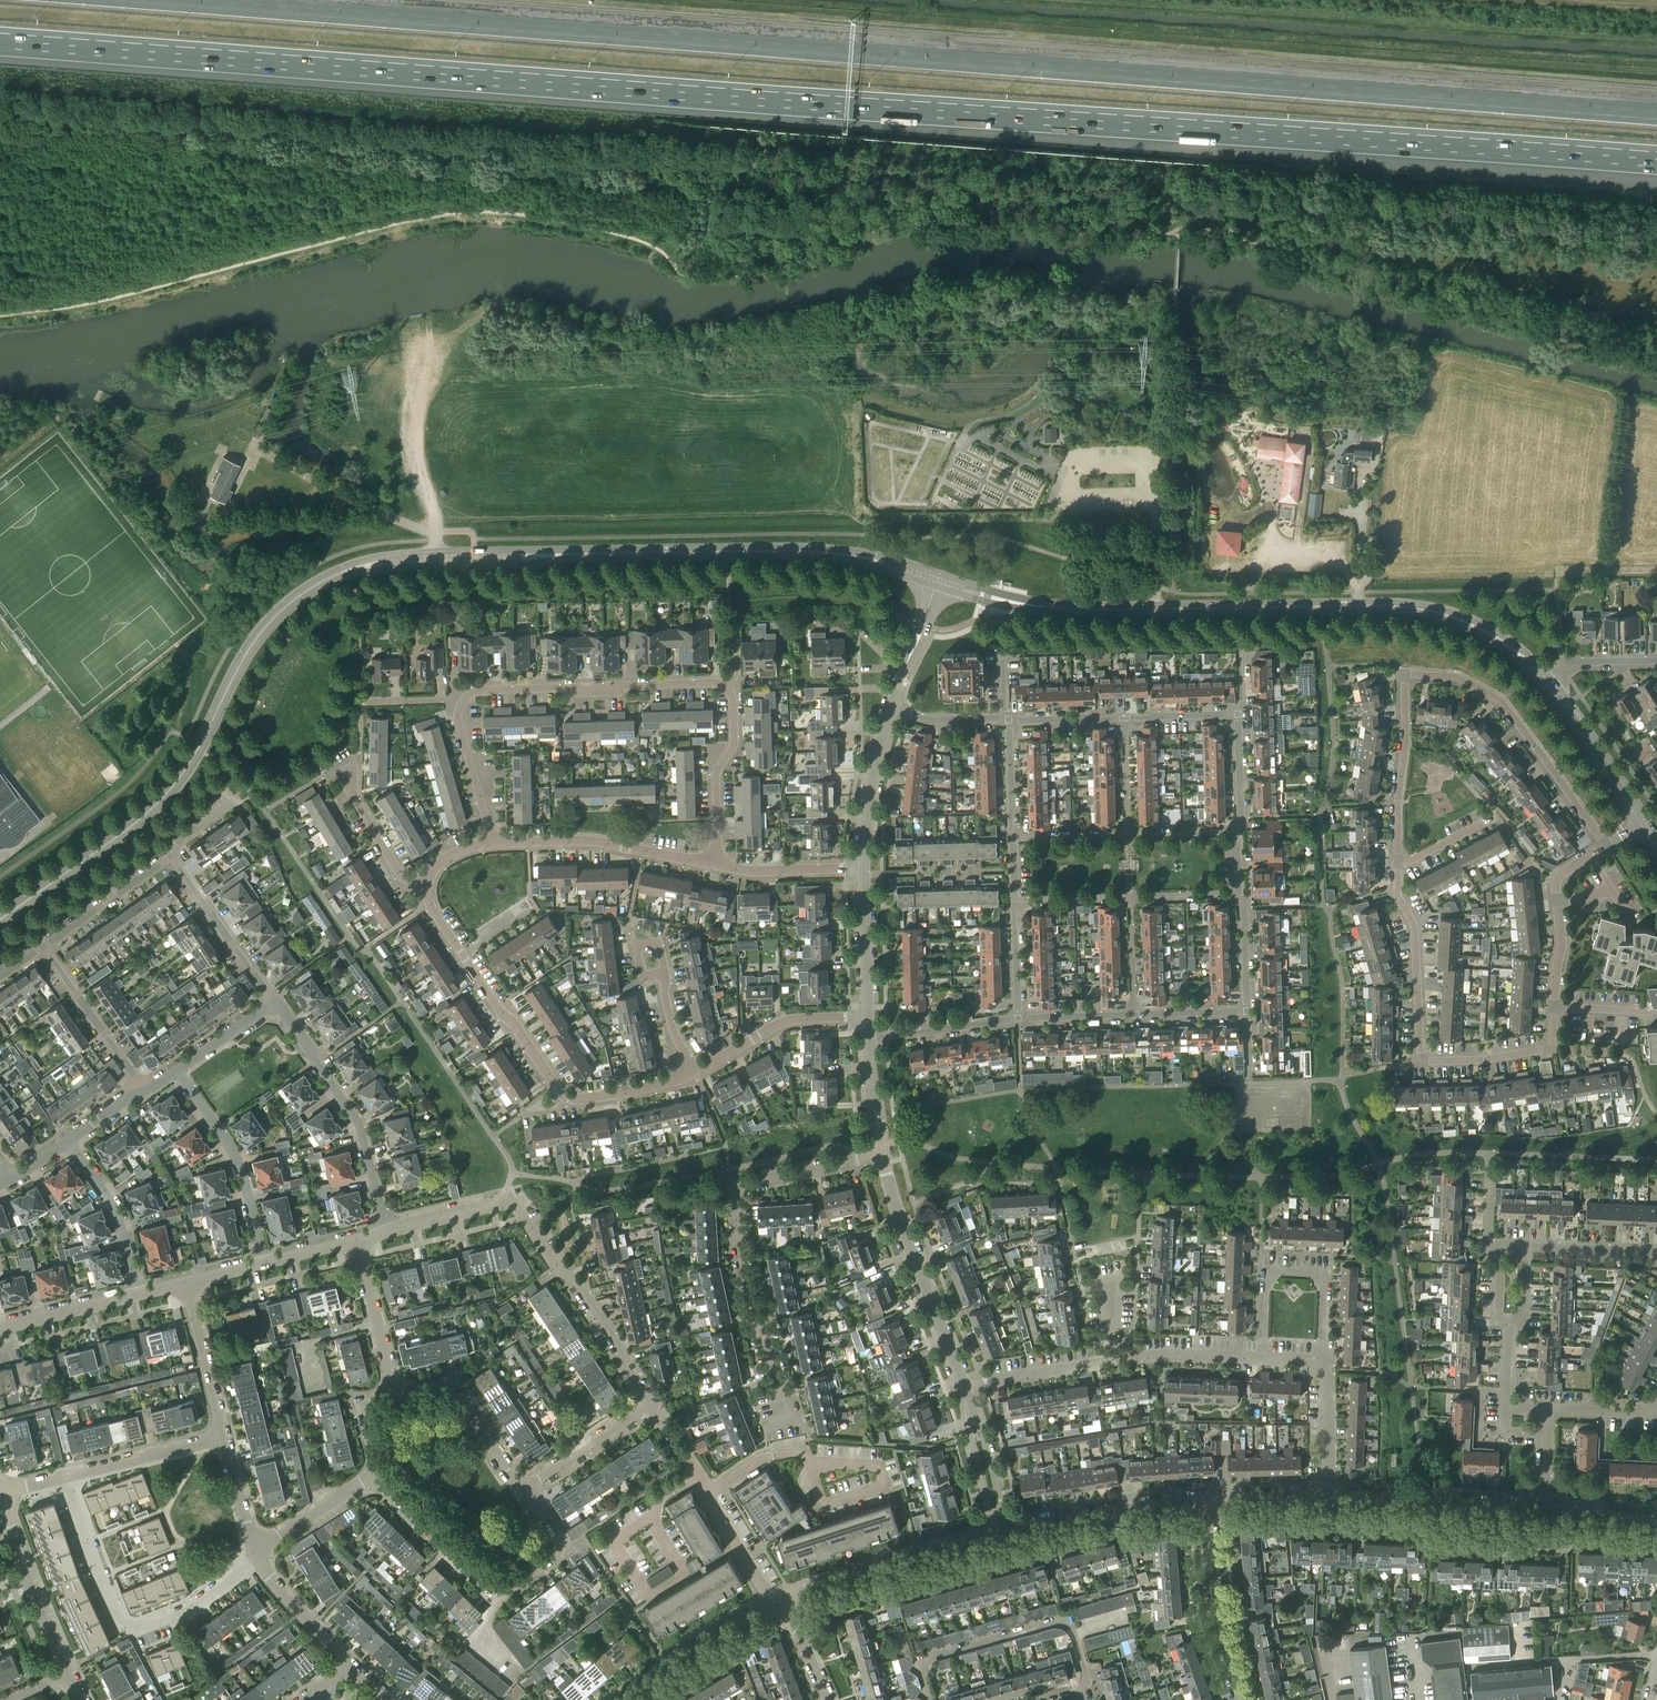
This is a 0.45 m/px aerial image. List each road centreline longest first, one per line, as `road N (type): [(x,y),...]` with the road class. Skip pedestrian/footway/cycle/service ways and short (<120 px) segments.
road 1 (motorway): [(0,40),(1656,160)]
road 2 (motorway): [(1656,112),(196,0)]
road 3 (tertiary): [(1546,682),(1495,637),(1417,609),(1063,609),(935,580)]
road 4 (track): [(1656,37),(1082,0)]
road 5 (tertiary): [(0,923),(130,836),(174,794),(204,751),(249,650),(287,607),(340,573)]
road 6 (residential): [(1606,847),(1540,748),(1495,697),(1438,673),(1404,675),(1397,868)]
road 7 (residential): [(694,1074),(570,1101),(462,960),(429,906),(426,886)]
road 8 (residential): [(387,1230),(511,1202),(574,1279),(647,1405)]
road 9 (residential): [(781,1398),(739,1239),(736,1187),(885,1152)]
road 10 (residential): [(1397,868),(1417,938),(1422,1062),(1551,1051),(1554,1009)]
road 11 (tertiary): [(577,554),(808,551),(935,580)]
road 12 (residential): [(258,1560),(178,1613),(123,1621),(87,1548),(67,1476)]
road 13 (residential): [(378,1474),(496,1589),(558,1548),(523,1490)]
road 14 (residential): [(734,689),(468,690),(459,699)]
road 15 (residential): [(387,1230),(361,1123),(276,1000)]
road 16 (residential): [(972,1384),(885,1152)]
road 17 (residential): [(777,1603),(1007,1529)]
road 18 (tertiary): [(577,554),(409,553),(340,573)]
road 19 (tertiary): [(340,573),(521,566),(577,554)]
road 20 (residential): [(777,1603),(647,1405)]
road 21 (residential): [(1260,1356),(1263,1273),(1329,1276),(1327,1358)]
road 22 (residential): [(491,842),(600,845),(720,867)]
road 23 (residential): [(1249,1015),(1019,1021)]
road 24 (residential): [(1240,713),(1011,719)]
road 25 (residential): [(1014,835),(1243,831)]
road 26 (residential): [(1016,903),(1245,900)]
road 27 (residential): [(1330,1501),(1548,1516)]
road 28 (residential): [(178,1070),(243,1173),(265,1261)]
road 29 (residential): [(1007,1529),(1210,1502)]
road 30 (residential): [(1237,1699),(1216,1602),(1210,1502)]
road 31 (track): [(435,531),(417,436),(430,342)]
road 32 (residential): [(866,1015),(785,1020),(694,1074)]
road 33 (residential): [(1554,1009),(1559,879),(1606,847)]
road 34 (tertiary): [(69,1672),(0,1502)]
road 35 (residential): [(523,1490),(453,1387),(395,1396)]
road 36 (residential): [(720,867),(717,774),(734,745),(734,689)]
road 37 (residential): [(627,1699),(669,1665),(777,1603)]
road 38 (residential): [(145,1092),(44,948)]
road 39 (residential): [(276,1000),(175,856)]
road 40 (tertiary): [(1643,824),(1546,682)]
road 41 (track): [(1157,462),(1160,293)]
road 42 (residential): [(68,1143),(118,1217),(137,1294)]
road 43 (residential): [(67,1476),(224,1437)]
road 44 (residential): [(395,1396),(356,1240)]
road 45 (residential): [(224,1437),(188,1281)]
road 46 (residential): [(44,948),(175,856)]
road 47 (residential): [(863,870),(893,714)]
road 48 (residential): [(1019,1021),(868,1040)]
road 49 (residential): [(426,886),(402,880),(338,771)]
road 50 (residential): [(647,1405),(523,1490)]
road 51 (residential): [(1007,1529),(972,1384)]
road 52 (residential): [(1112,1357),(1260,1356)]
road 53 (residential): [(459,699),(491,842)]
road 54 (residential): [(866,1015),(863,870)]
road 55 (residential): [(256,1549),(378,1474)]
road 56 (residential): [(1327,1358),(1330,1501)]
road 57 (residential): [(720,867),(863,870)]
road 58 (residential): [(972,1384),(1112,1357)]
road 59 (residential): [(0,1328),(137,1294)]
road 60 (residential): [(893,714),(935,580)]
road 61 (residential): [(351,1662),(258,1560)]
road 62 (residential): [(1526,1247),(1656,1252)]
road 63 (residential): [(178,1070),(276,1000)]
road 64 (residential): [(1210,1502),(1330,1501)]

